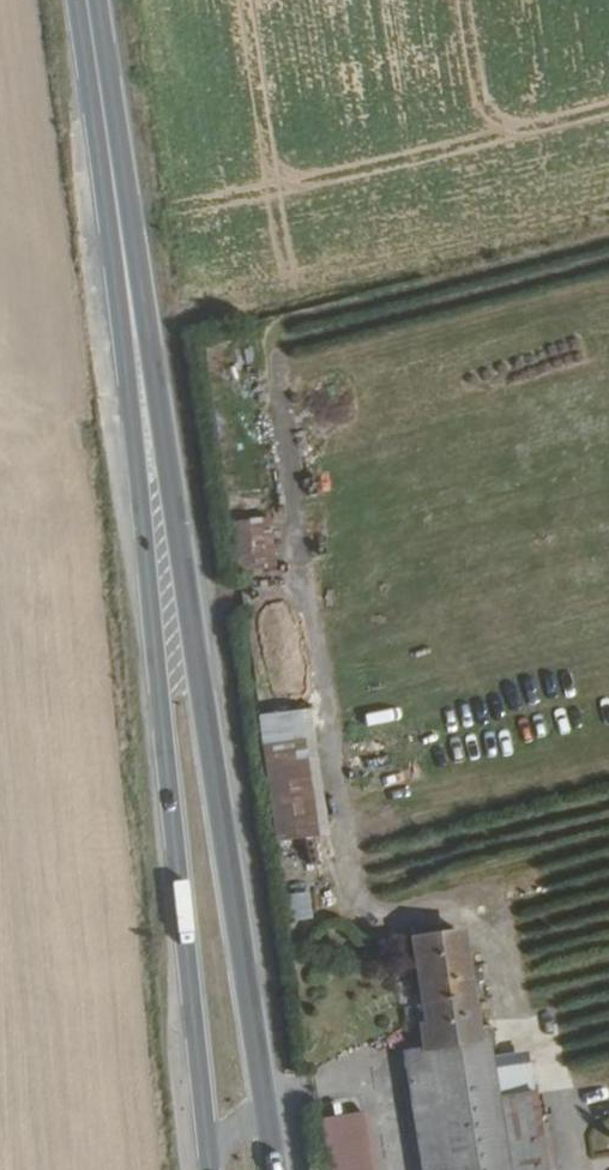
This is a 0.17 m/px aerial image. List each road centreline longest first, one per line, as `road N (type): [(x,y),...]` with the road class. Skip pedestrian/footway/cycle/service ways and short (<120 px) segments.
road 1 (primary): [(264,1169),(214,802),(85,0)]
road 2 (primary): [(79,0),(198,1169)]

